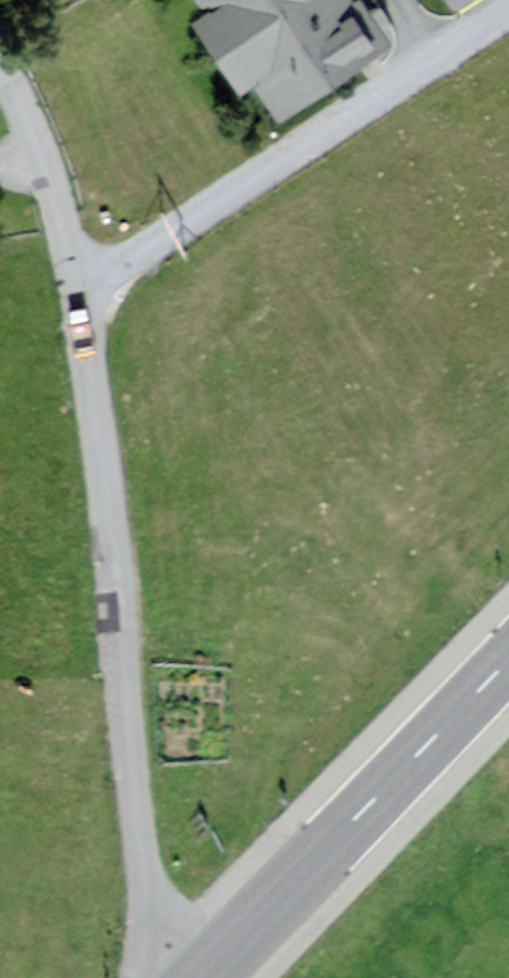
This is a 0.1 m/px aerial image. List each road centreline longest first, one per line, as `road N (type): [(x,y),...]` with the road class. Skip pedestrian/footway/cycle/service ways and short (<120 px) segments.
road 1 (residential): [(79,282),(165,977)]
road 2 (residential): [(508,5),(79,282)]
road 3 (primary): [(508,660),(199,977)]
road 4 (residential): [(0,81),(51,186),(79,282)]

